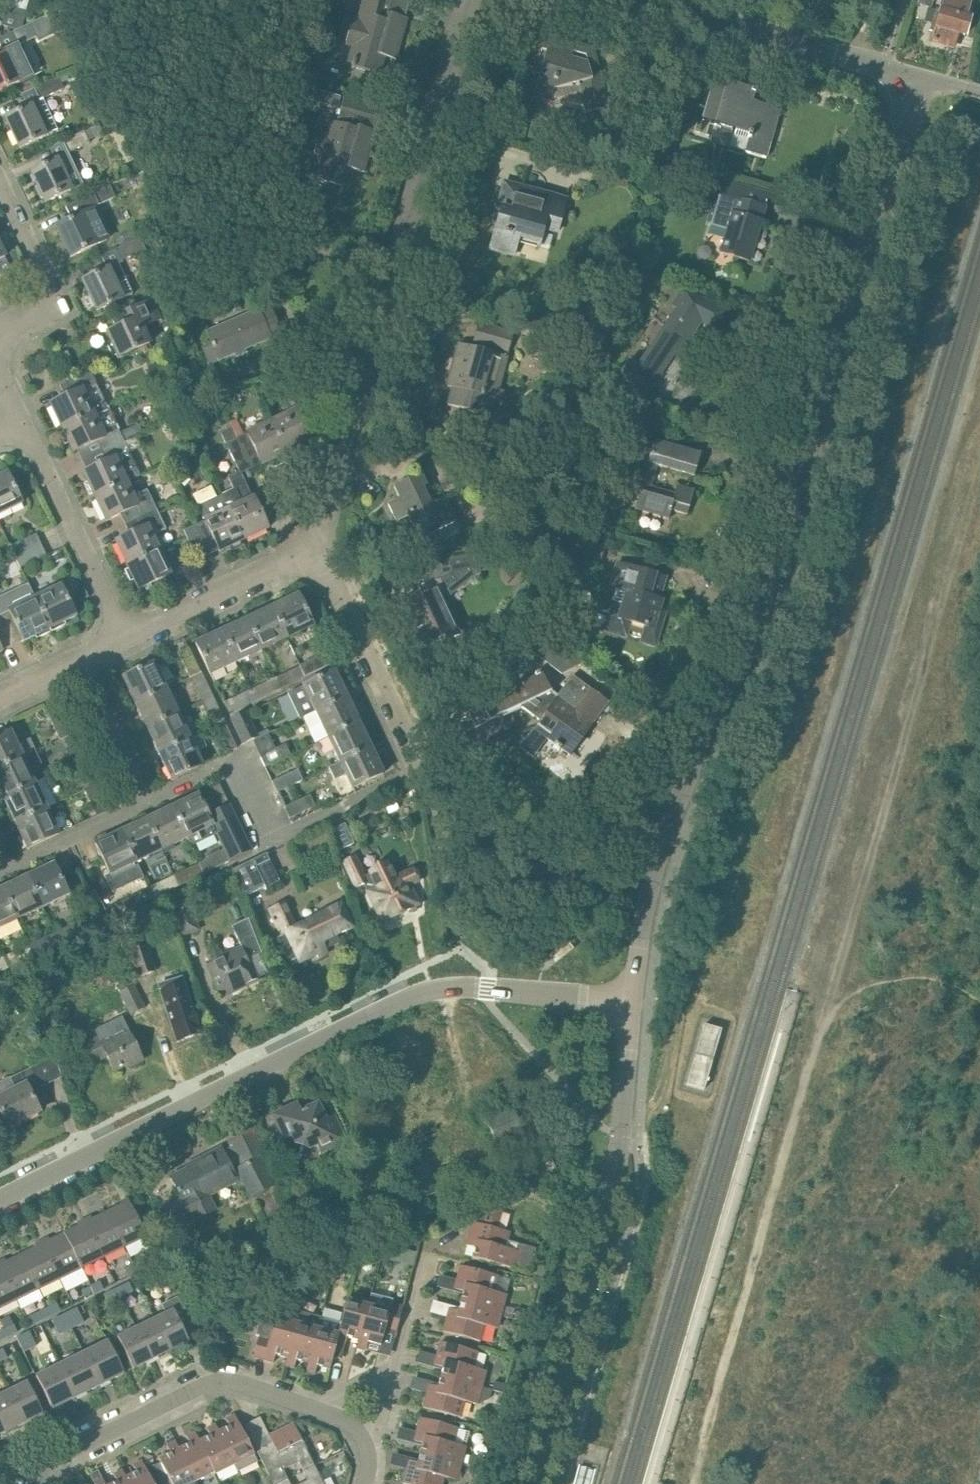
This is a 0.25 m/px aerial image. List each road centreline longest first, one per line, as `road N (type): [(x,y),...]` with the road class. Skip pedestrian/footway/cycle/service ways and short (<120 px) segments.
road 1 (tertiary): [(633,1002),(655,867),(761,612),(917,75)]
road 2 (residential): [(0,1194),(422,989),(489,987),(633,1002)]
road 3 (residential): [(317,549),(469,0)]
road 4 (tertiary): [(536,1483),(613,1189),(633,1002)]
road 5 (residential): [(364,1440),(347,1419),(236,1381),(201,1386),(58,1457),(38,1483)]
road 6 (residential): [(423,769),(276,843),(236,760),(149,800)]
road 7 (tertiary): [(917,75),(652,0)]
road 8 (residential): [(423,769),(317,549)]
road 9 (residential): [(125,637),(22,423)]
road 10 (residential): [(125,637),(317,549)]
road 11 (residential): [(0,332),(44,310),(48,287),(0,182)]
road 12 (residential): [(364,1440),(418,1268)]
road 13 (residential): [(149,800),(82,658)]
road 14 (residential): [(149,800),(8,868)]

